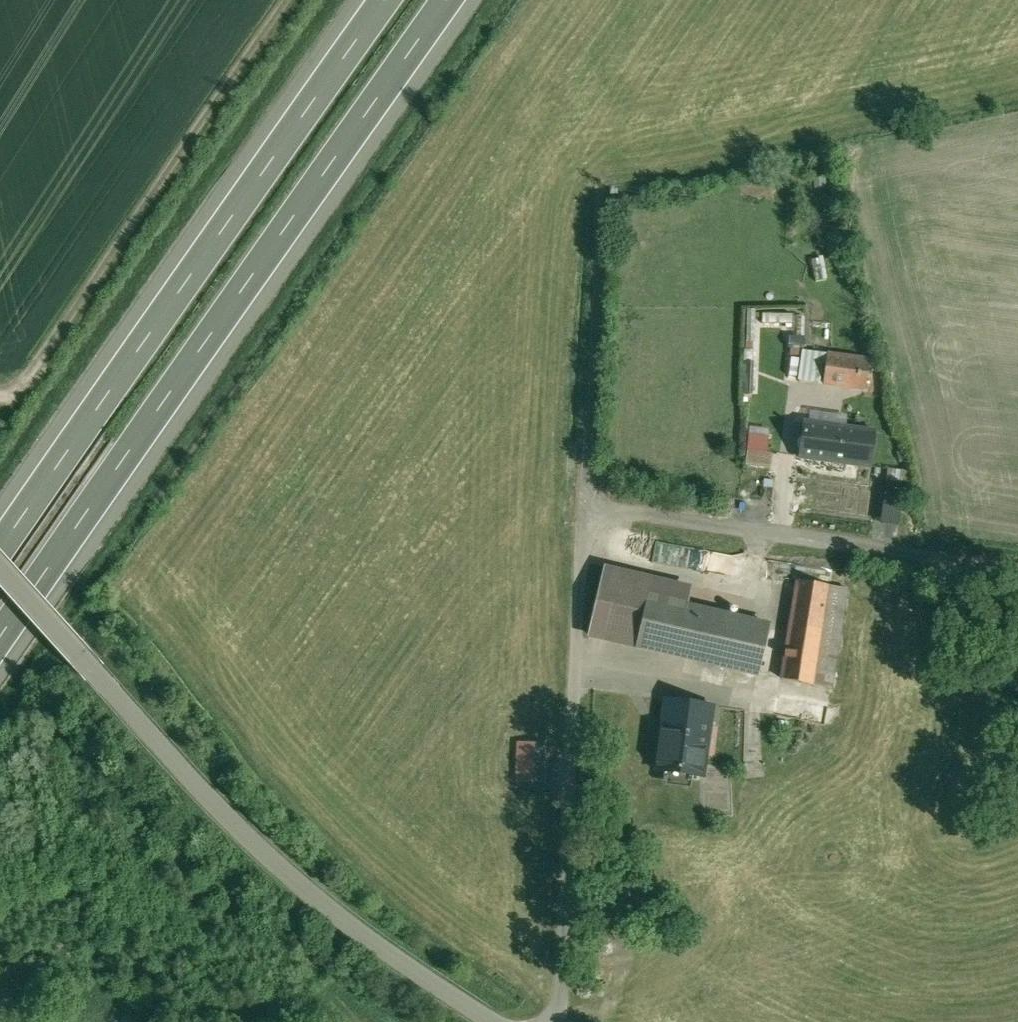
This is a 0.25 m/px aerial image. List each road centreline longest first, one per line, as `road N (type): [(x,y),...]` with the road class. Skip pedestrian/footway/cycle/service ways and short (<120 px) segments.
road 1 (motorway): [(0,652),(448,0)]
road 2 (unclassified): [(492,1021),(328,908),(212,808),(0,567)]
road 3 (motorway): [(370,0),(0,536)]
road 4 (track): [(592,206),(592,535)]

